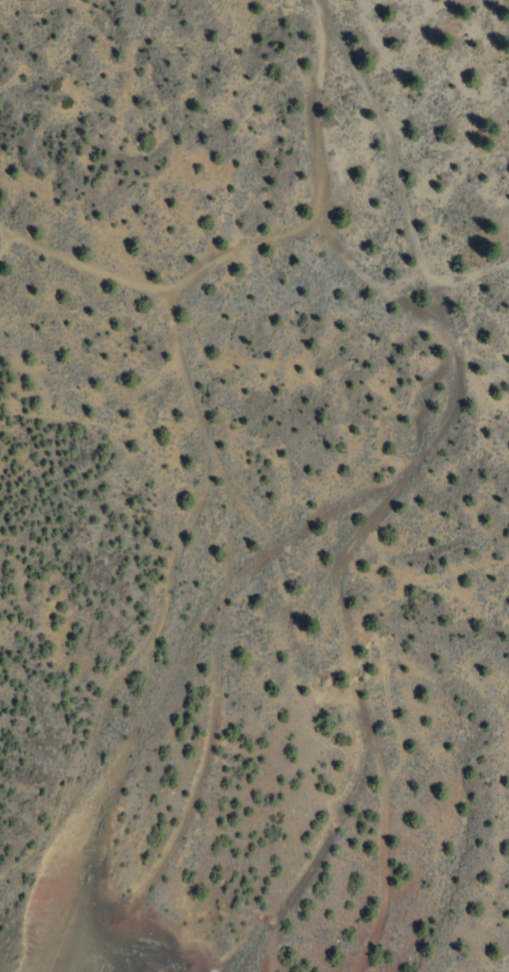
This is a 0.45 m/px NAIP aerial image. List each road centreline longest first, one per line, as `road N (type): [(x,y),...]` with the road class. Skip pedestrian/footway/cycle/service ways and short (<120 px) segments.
road 1 (residential): [(254,971),(282,902),(347,808),(361,764),(357,641),(335,574),(337,547),(437,429),(453,380),(381,140),(311,0)]
road 2 (residential): [(306,0),(301,120),(317,235),(360,284),(435,324)]
road 3 (residential): [(315,203),(175,282),(119,275),(0,219)]

